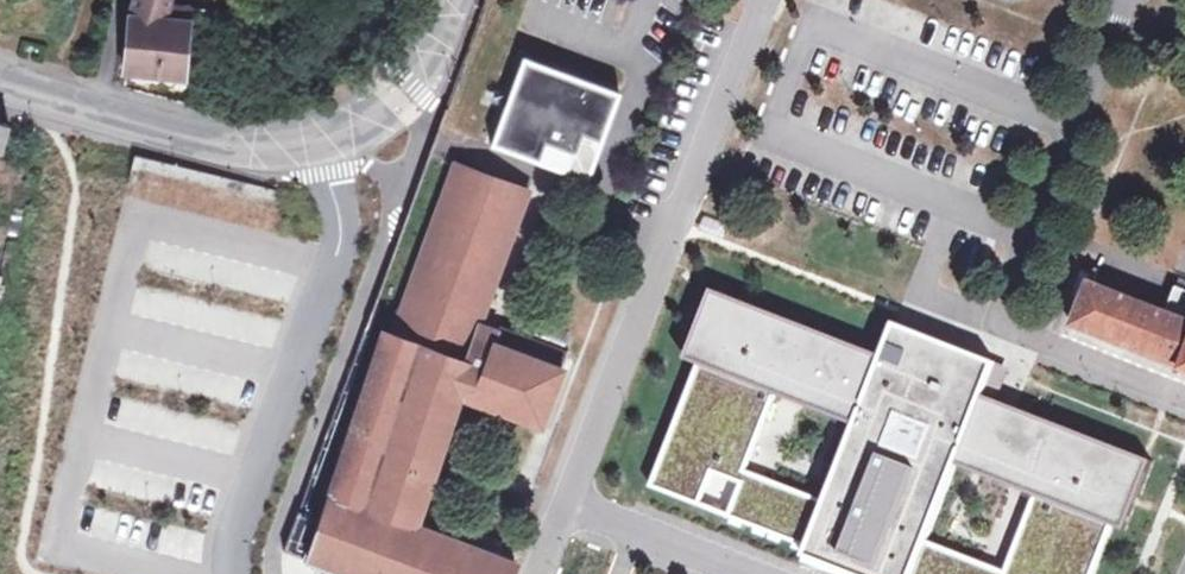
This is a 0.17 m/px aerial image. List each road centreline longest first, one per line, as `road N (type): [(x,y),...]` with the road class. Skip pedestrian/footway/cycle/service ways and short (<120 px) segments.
road 1 (tertiary): [(0,83),(255,140),(310,139),(373,123),(439,33),(451,0)]

